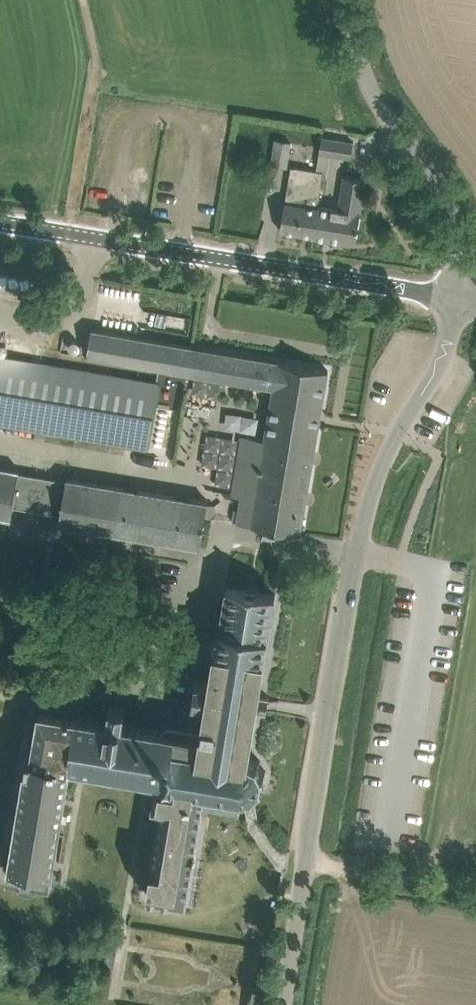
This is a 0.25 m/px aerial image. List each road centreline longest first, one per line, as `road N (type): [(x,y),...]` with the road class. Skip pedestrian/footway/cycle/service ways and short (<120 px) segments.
road 1 (unclassified): [(290,1004),(366,527),(384,464),(451,335),(463,293)]
road 2 (unclassified): [(463,293),(0,220)]
road 3 (unclassified): [(463,293),(466,239),(454,193),(401,108),(360,0)]

